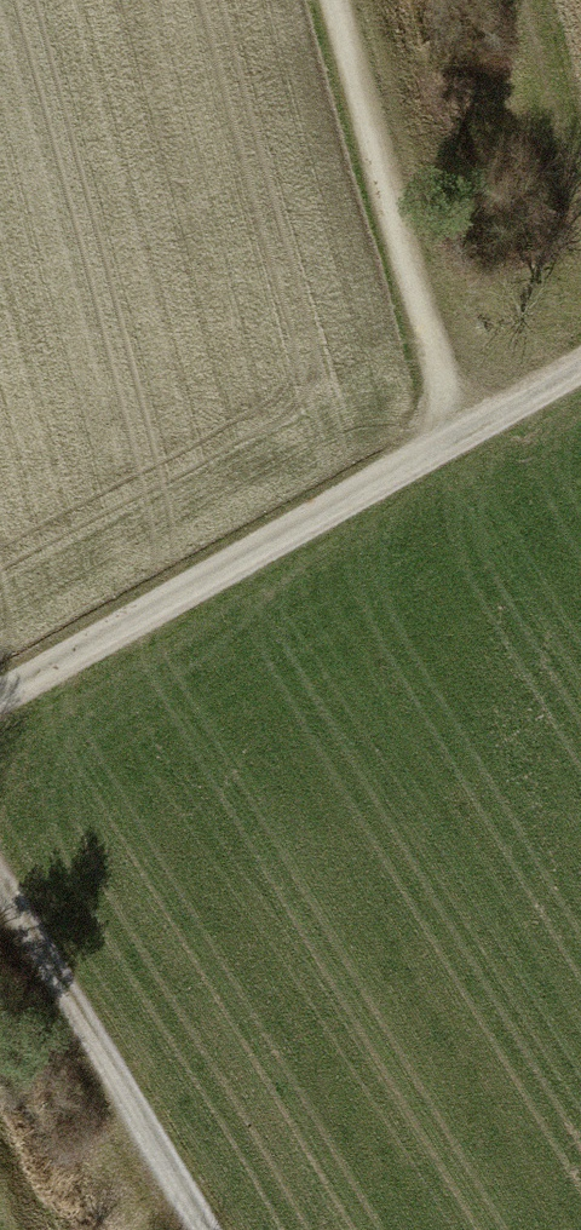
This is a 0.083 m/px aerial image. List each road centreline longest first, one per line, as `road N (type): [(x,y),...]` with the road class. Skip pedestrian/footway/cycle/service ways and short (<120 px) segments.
road 1 (track): [(0,695),(580,351)]
road 2 (track): [(313,0),(436,438)]
road 3 (track): [(184,1229),(0,916)]

